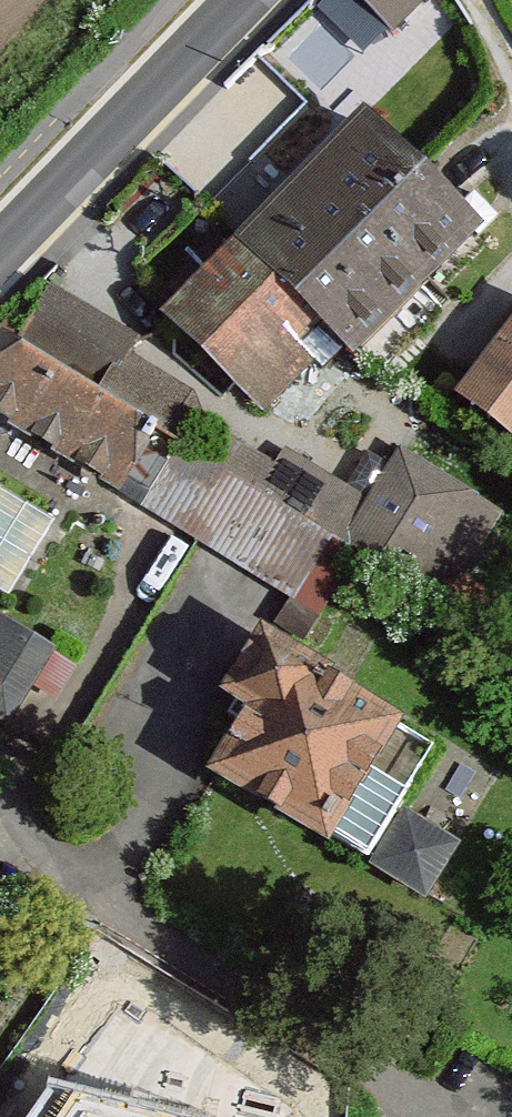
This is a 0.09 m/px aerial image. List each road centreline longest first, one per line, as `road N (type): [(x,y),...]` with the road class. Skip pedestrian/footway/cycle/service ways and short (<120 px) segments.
road 1 (tertiary): [(240,0),(0,246)]

